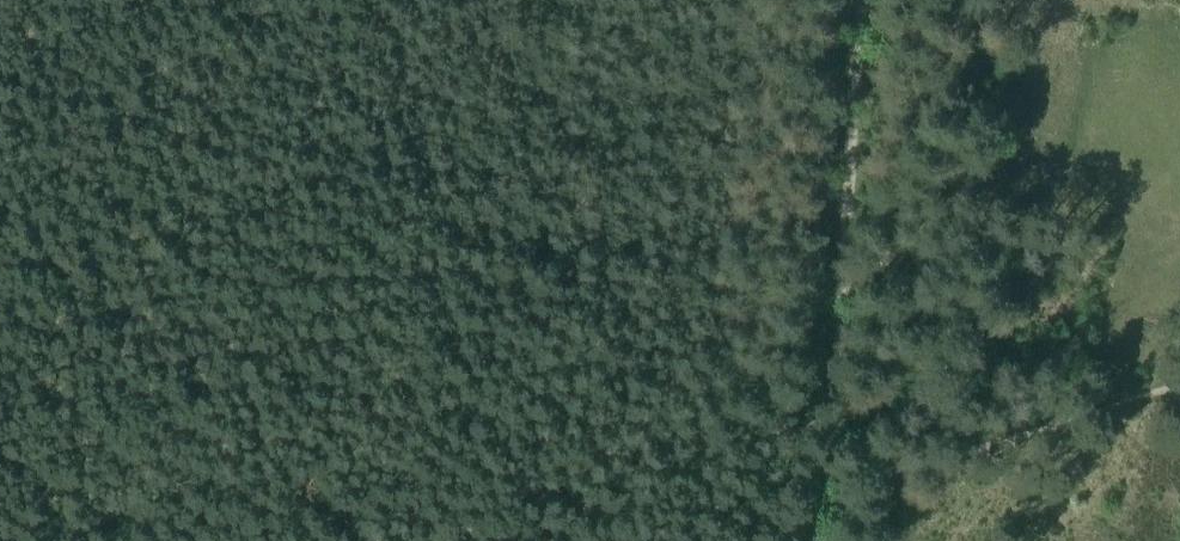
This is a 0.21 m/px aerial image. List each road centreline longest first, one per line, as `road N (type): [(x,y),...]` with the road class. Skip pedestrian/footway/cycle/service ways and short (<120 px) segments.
road 1 (track): [(862,0),(836,508),(826,540)]

